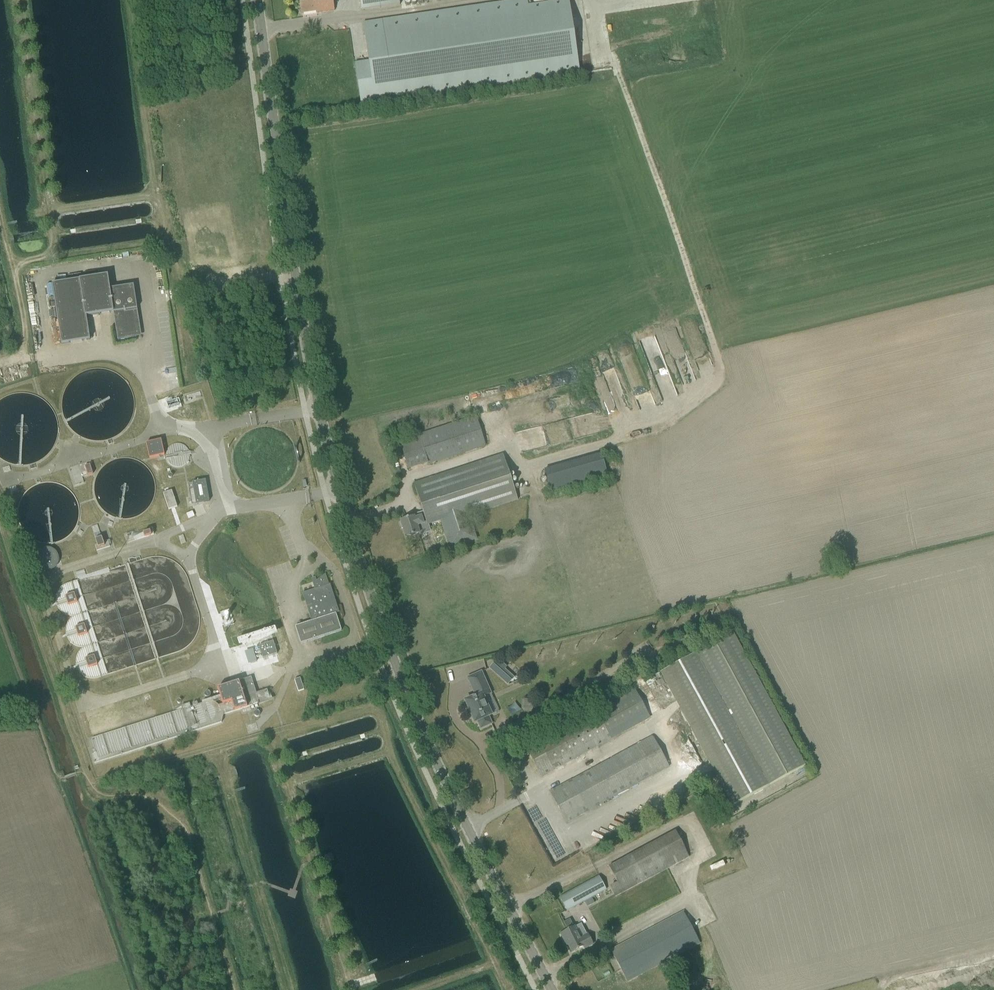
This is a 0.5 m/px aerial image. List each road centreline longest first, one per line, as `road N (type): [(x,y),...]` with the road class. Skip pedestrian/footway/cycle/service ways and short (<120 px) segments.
road 1 (tertiary): [(550,989),(443,785),(375,612),(307,347),(258,0)]

